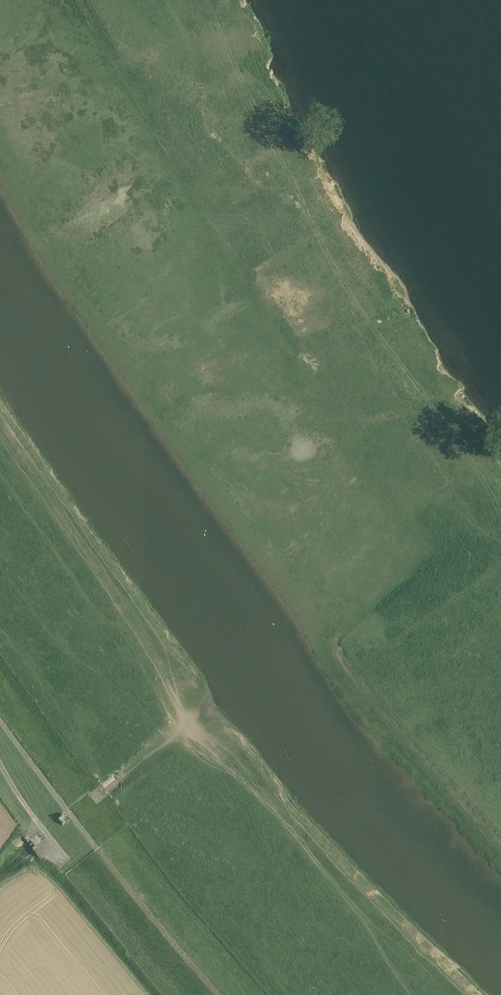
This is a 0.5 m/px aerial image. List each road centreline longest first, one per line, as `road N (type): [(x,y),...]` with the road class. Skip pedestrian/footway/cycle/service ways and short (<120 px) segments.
road 1 (unclassified): [(97,849),(0,718)]

